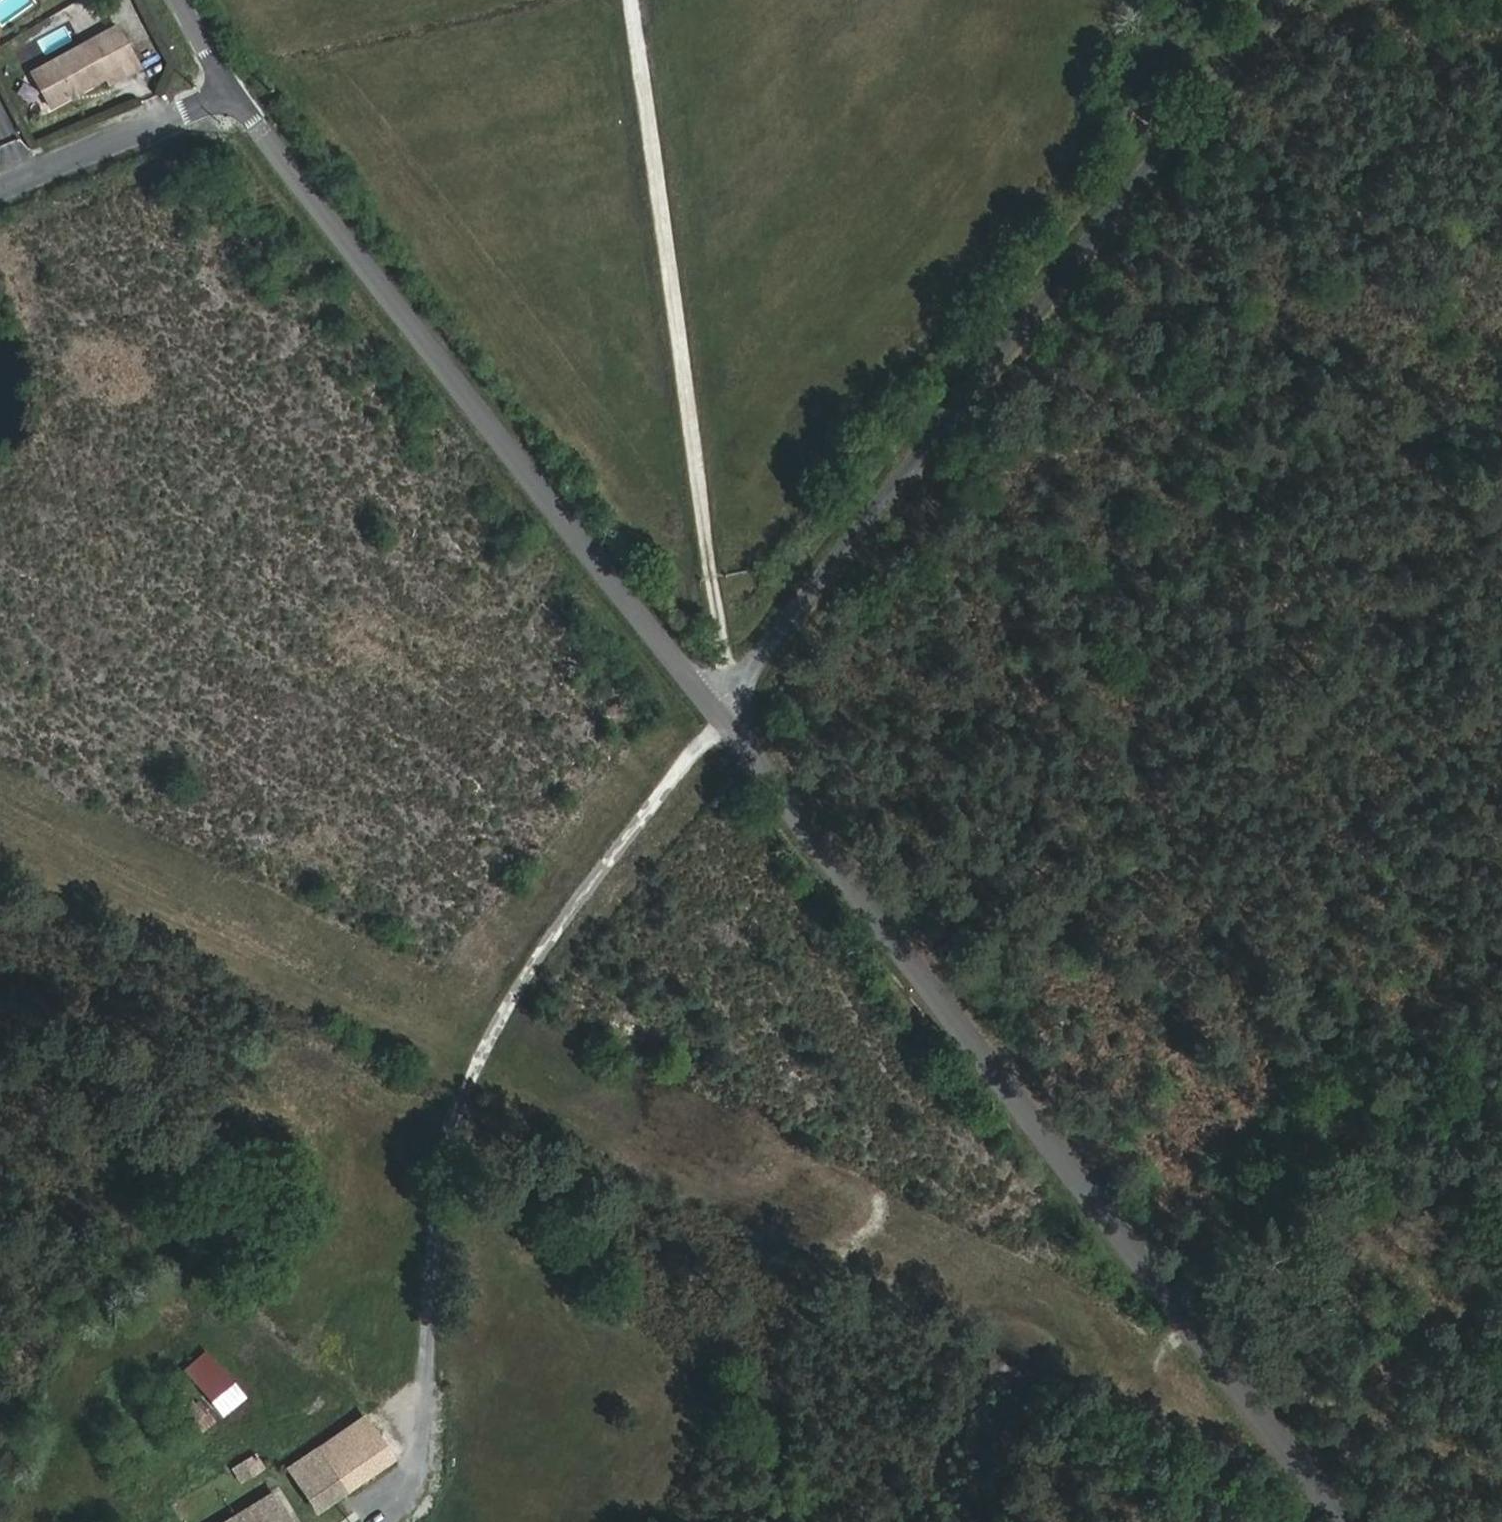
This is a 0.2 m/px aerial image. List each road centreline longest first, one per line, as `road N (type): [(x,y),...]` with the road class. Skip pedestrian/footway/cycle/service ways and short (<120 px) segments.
road 1 (tertiary): [(1358,1521),(727,724)]
road 2 (residential): [(727,724),(1295,0)]
road 3 (tertiary): [(727,724),(233,91)]
road 4 (track): [(1211,1339),(1403,1430),(1501,1467)]
road 5 (residential): [(0,189),(233,91)]

